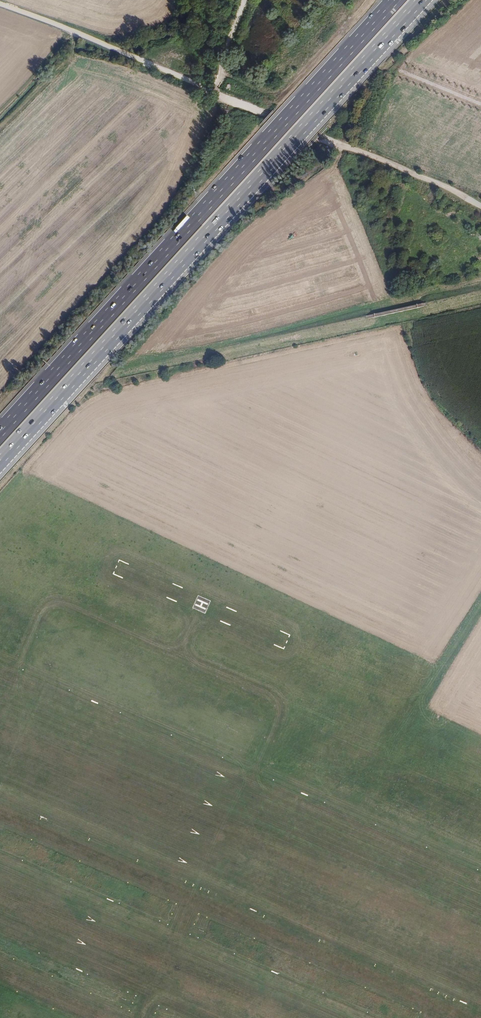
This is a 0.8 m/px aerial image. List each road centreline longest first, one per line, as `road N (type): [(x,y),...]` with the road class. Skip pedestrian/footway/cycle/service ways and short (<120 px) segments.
road 1 (motorway): [(0,464),(424,0)]
road 2 (motorway): [(395,0),(0,432)]
road 3 (track): [(0,4),(324,137)]
road 4 (track): [(480,206),(324,137)]
road 5 (track): [(0,126),(74,51),(76,34)]

